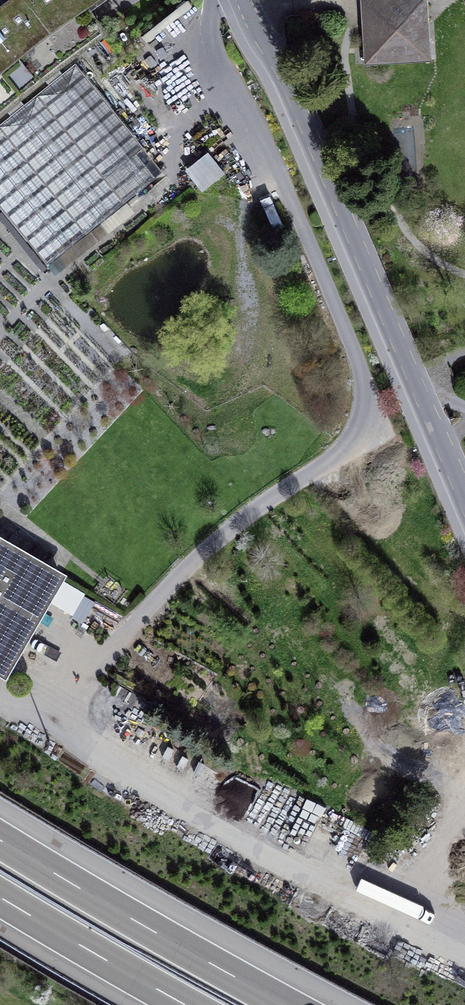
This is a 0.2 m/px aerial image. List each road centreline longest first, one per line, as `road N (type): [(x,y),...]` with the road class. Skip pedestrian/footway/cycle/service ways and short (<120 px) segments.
road 1 (residential): [(243,0),(294,97),(464,499)]
road 2 (motorway): [(287,1004),(0,839)]
road 3 (motorway): [(0,898),(183,1004)]

